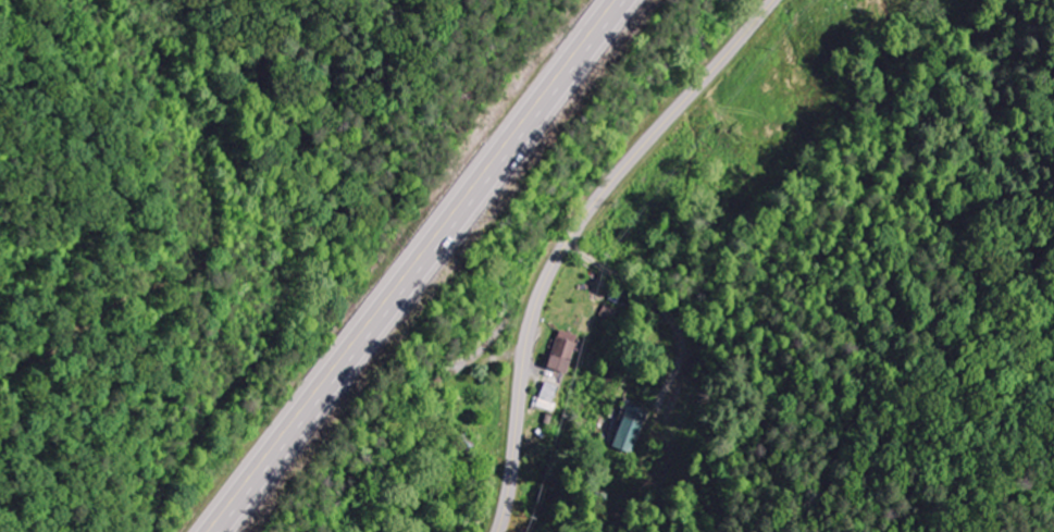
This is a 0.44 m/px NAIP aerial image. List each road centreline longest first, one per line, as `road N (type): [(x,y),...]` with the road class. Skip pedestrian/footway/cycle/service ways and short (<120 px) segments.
road 1 (trunk): [(616,0),(210,531)]
road 2 (tertiary): [(775,0),(622,171),(554,268),(532,322),(498,531)]

